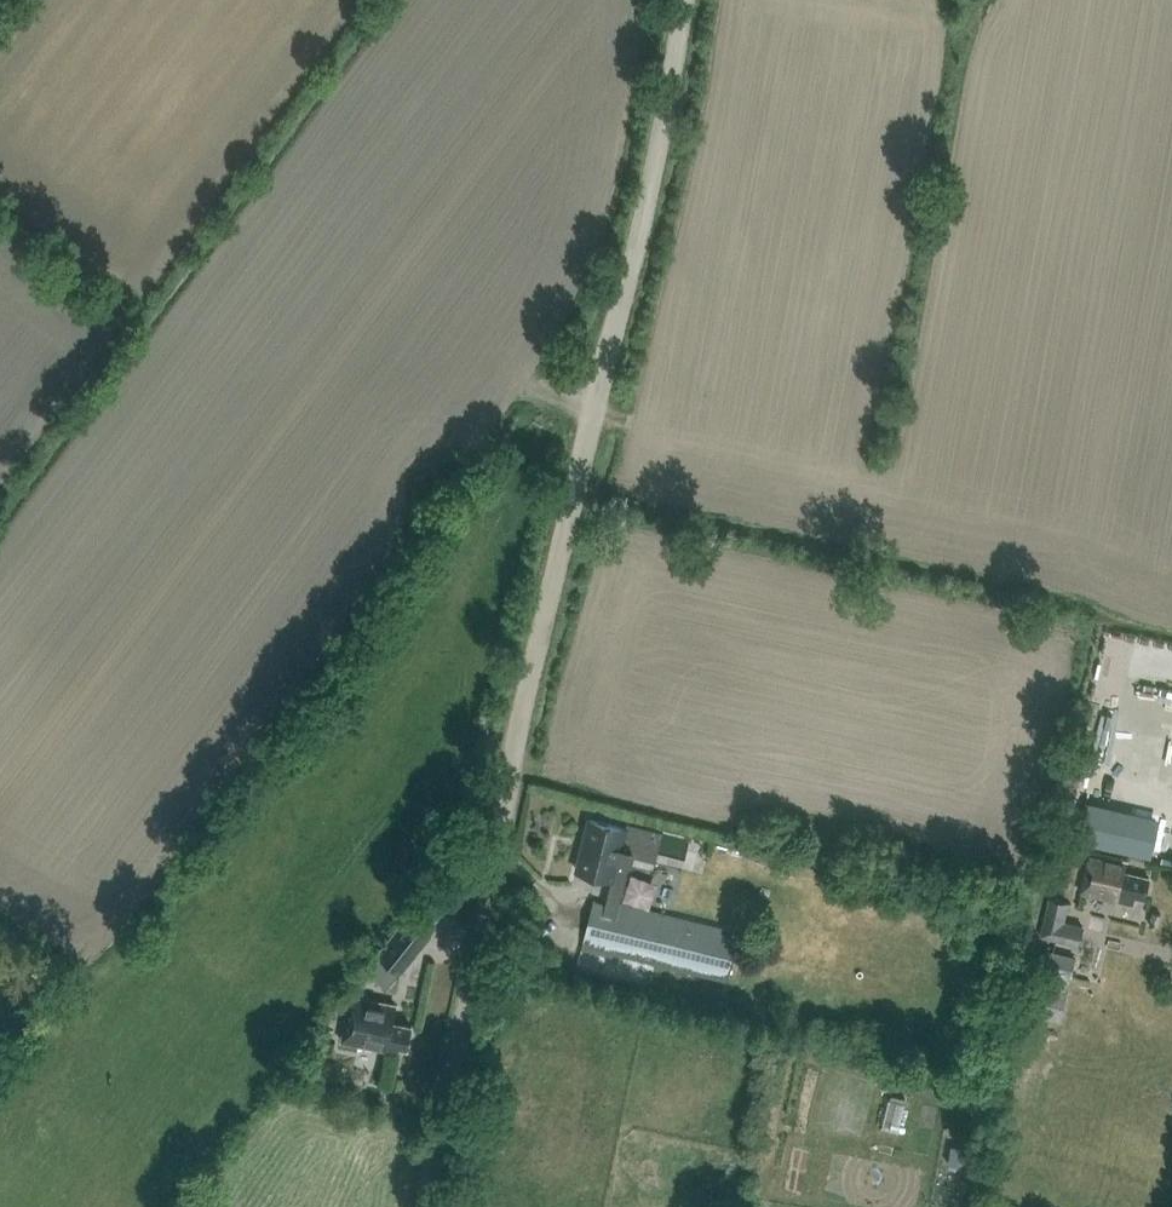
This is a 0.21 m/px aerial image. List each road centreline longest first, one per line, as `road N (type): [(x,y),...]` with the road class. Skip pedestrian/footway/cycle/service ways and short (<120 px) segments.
road 1 (track): [(437,1206),(680,0)]

